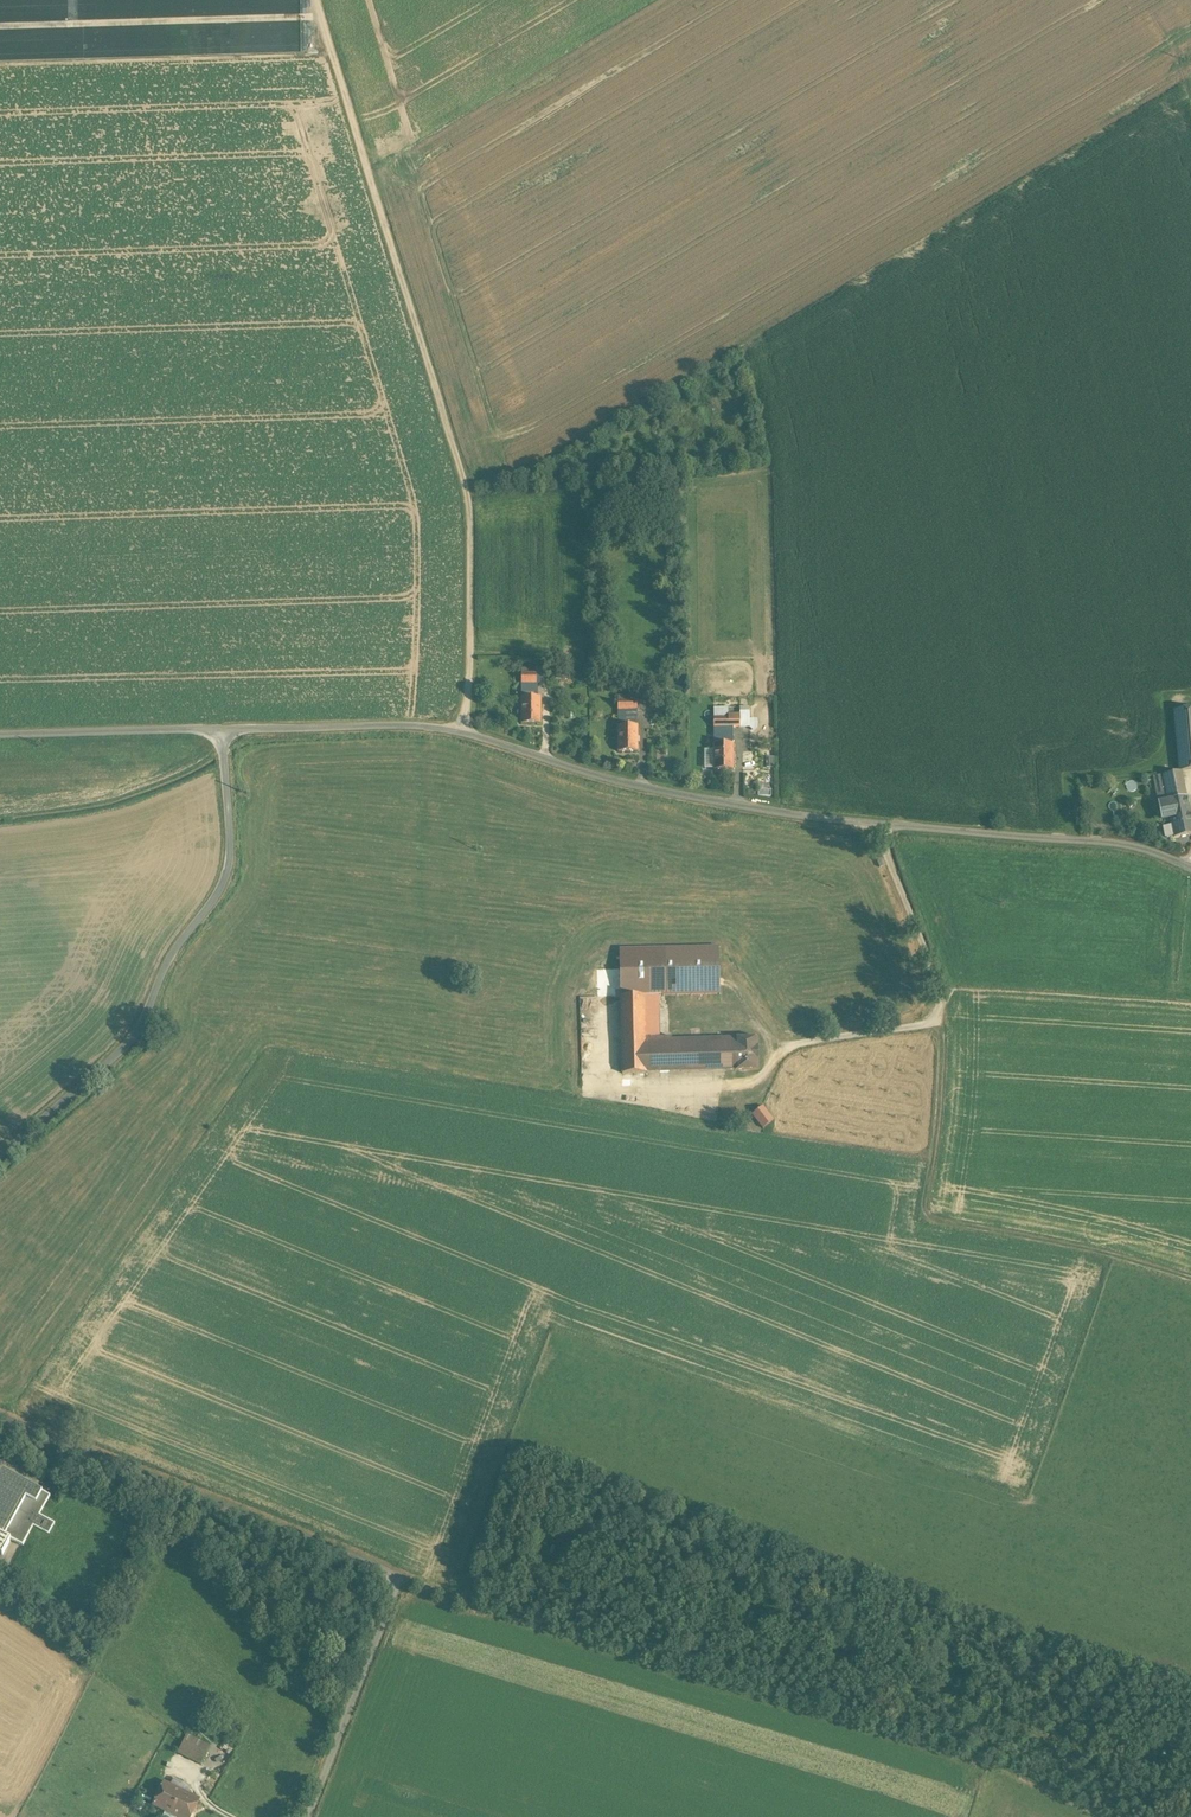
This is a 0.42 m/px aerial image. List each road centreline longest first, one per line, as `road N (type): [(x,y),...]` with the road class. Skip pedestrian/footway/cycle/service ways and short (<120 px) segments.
road 1 (unclassified): [(0,732),(444,725),(644,786),(783,812),(1141,850),(1190,869)]
road 2 (track): [(316,0),(472,494),(473,692),(465,730)]
road 3 (track): [(0,1408),(404,1572),(309,1816)]
road 4 (track): [(223,730),(232,875),(168,973),(142,1037),(0,1164)]
road 5 (track): [(681,1084),(756,1086),(787,1044),(932,1021),(938,986),(878,823)]

